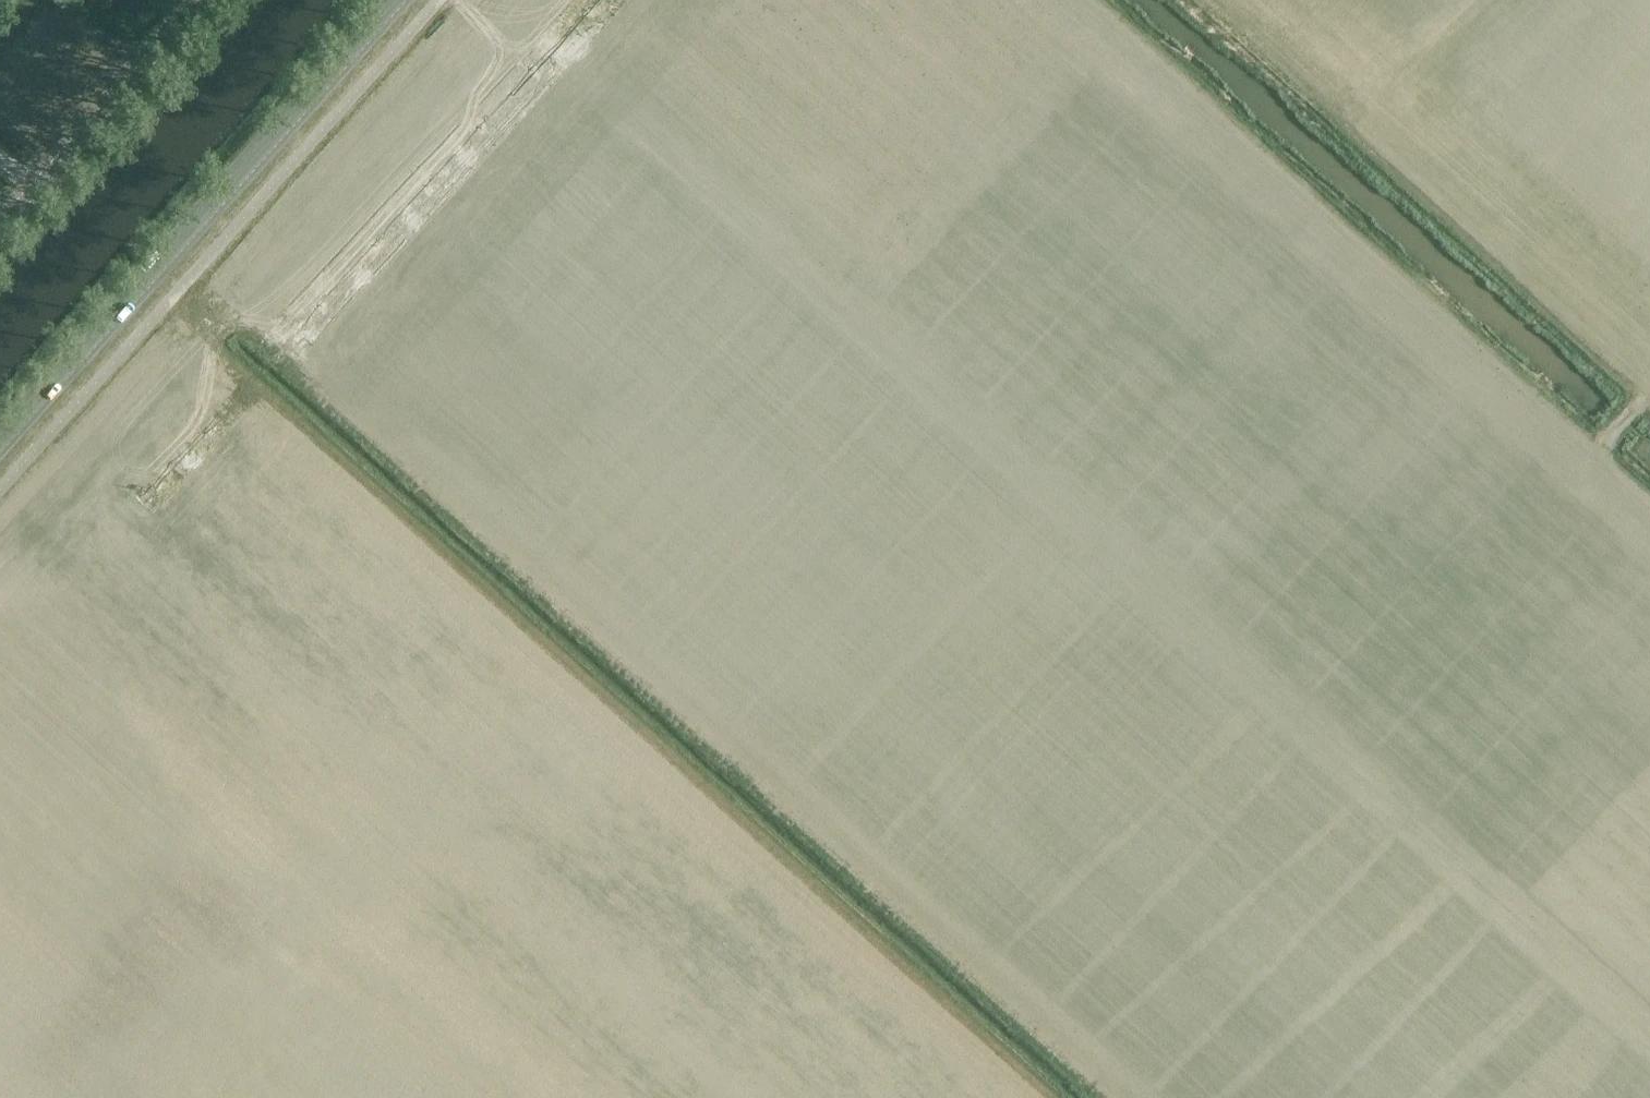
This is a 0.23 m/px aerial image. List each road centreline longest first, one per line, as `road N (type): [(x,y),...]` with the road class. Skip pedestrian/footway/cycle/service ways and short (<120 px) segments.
road 1 (tertiary): [(0,443),(394,0)]
road 2 (tertiary): [(0,226),(203,0)]

